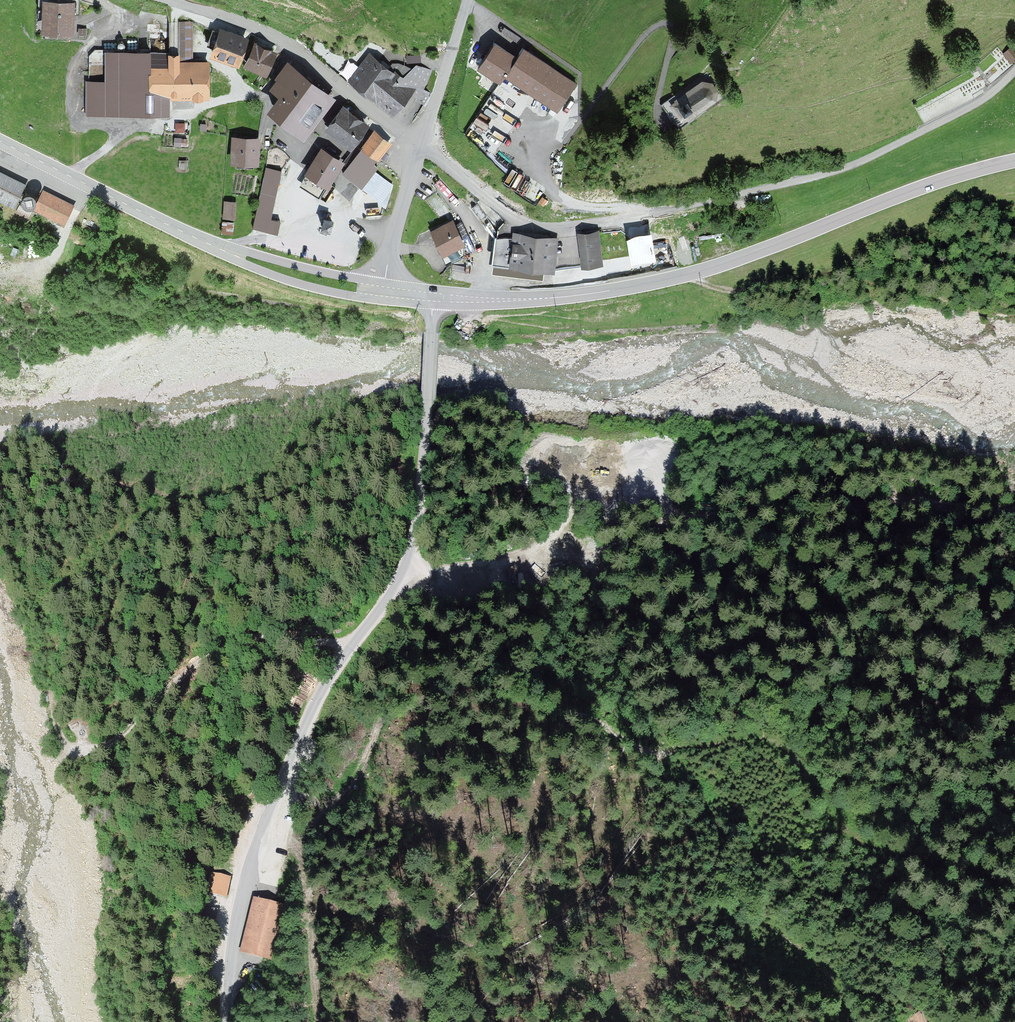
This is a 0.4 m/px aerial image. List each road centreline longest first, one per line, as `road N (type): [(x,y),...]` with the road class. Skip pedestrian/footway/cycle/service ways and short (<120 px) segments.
road 1 (track): [(262,829),(311,824),(352,779),(382,722),(459,691),(601,723),(645,750),(770,741),(797,760),(856,836),(1014,895)]
road 2 (unclassified): [(432,297),(412,543),(393,590),(321,695),(262,829),(237,922),(226,1021)]
road 3 (track): [(1014,512),(882,502),(759,510),(594,551),(461,571),(405,568)]
road 4 (tertiary): [(432,297),(536,299),(672,278),(1014,161)]
road 5 (tertiary): [(0,141),(231,253),(384,291)]
road 6 (track): [(80,749),(113,740),(176,679),(231,644),(269,637),(353,644)]
road 7 (residential): [(172,0),(275,37),(422,146)]
road 8 (residential): [(646,216),(528,223),(422,146)]
road 9 (track): [(574,133),(541,157),(551,189),(574,204),(646,216)]
road 10 (unclassified): [(422,146),(468,0)]
road 11 (unclassified): [(384,291),(422,146)]

